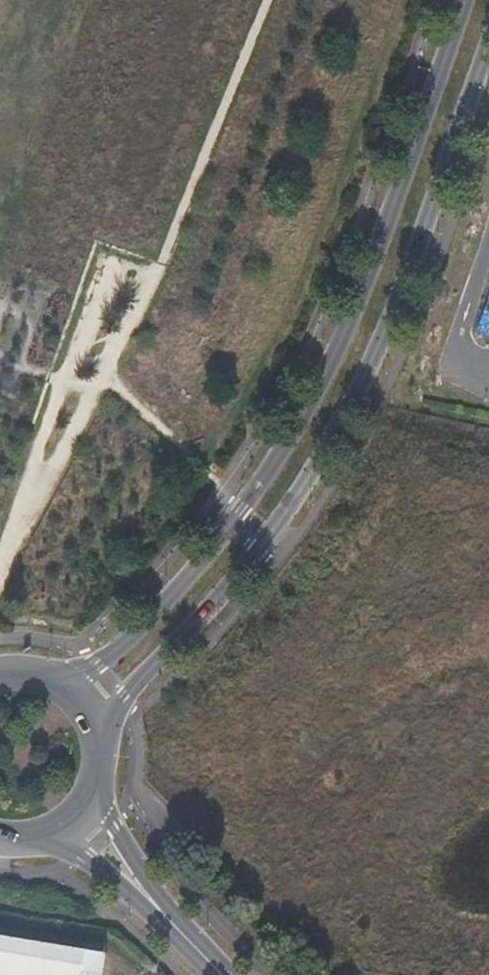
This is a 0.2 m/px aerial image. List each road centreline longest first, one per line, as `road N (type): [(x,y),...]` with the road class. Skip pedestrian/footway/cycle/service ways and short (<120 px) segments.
road 1 (tertiary): [(468,0),(362,300),(292,446),(203,557),(72,690)]
road 2 (tertiary): [(98,720),(234,584),(327,468),(400,316),(488,55)]
road 3 (tertiary): [(53,836),(186,934)]
road 4 (tertiary): [(186,934),(93,805)]

